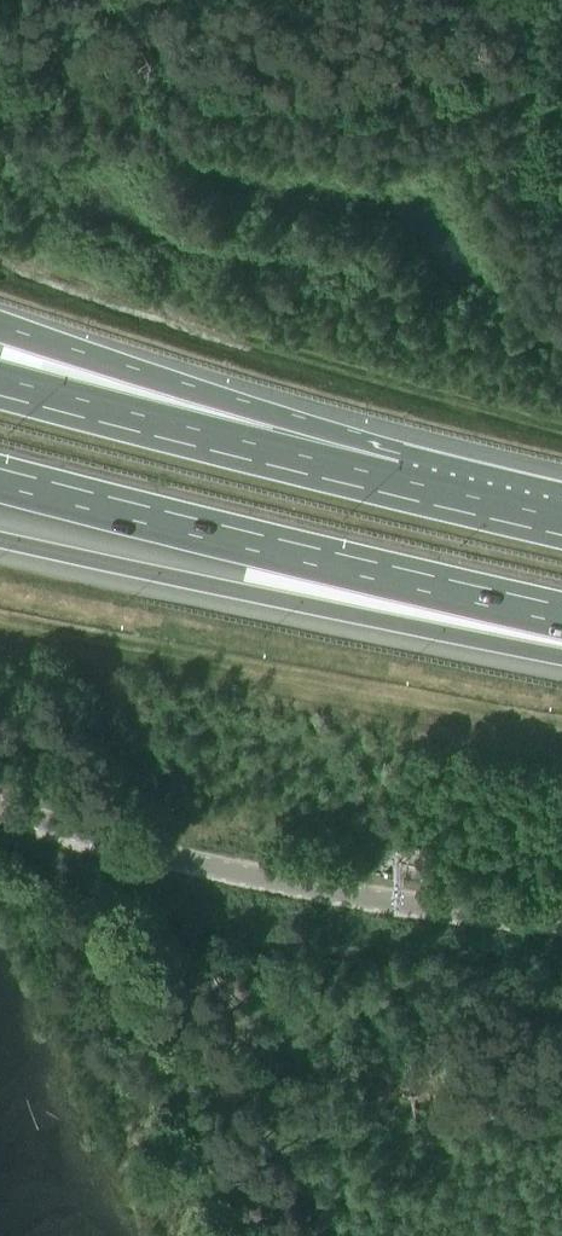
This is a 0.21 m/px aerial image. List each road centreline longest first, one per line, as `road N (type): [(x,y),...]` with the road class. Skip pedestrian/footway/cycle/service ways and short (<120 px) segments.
road 1 (motorway): [(0,477),(561,612)]
road 2 (unclassified): [(561,925),(433,912),(193,867),(0,809)]
road 3 (motorway): [(0,540),(561,657)]
road 4 (motorway): [(395,487),(0,323)]
road 5 (motorway): [(395,487),(0,386)]
road 6 (motorway): [(561,522),(395,487)]

